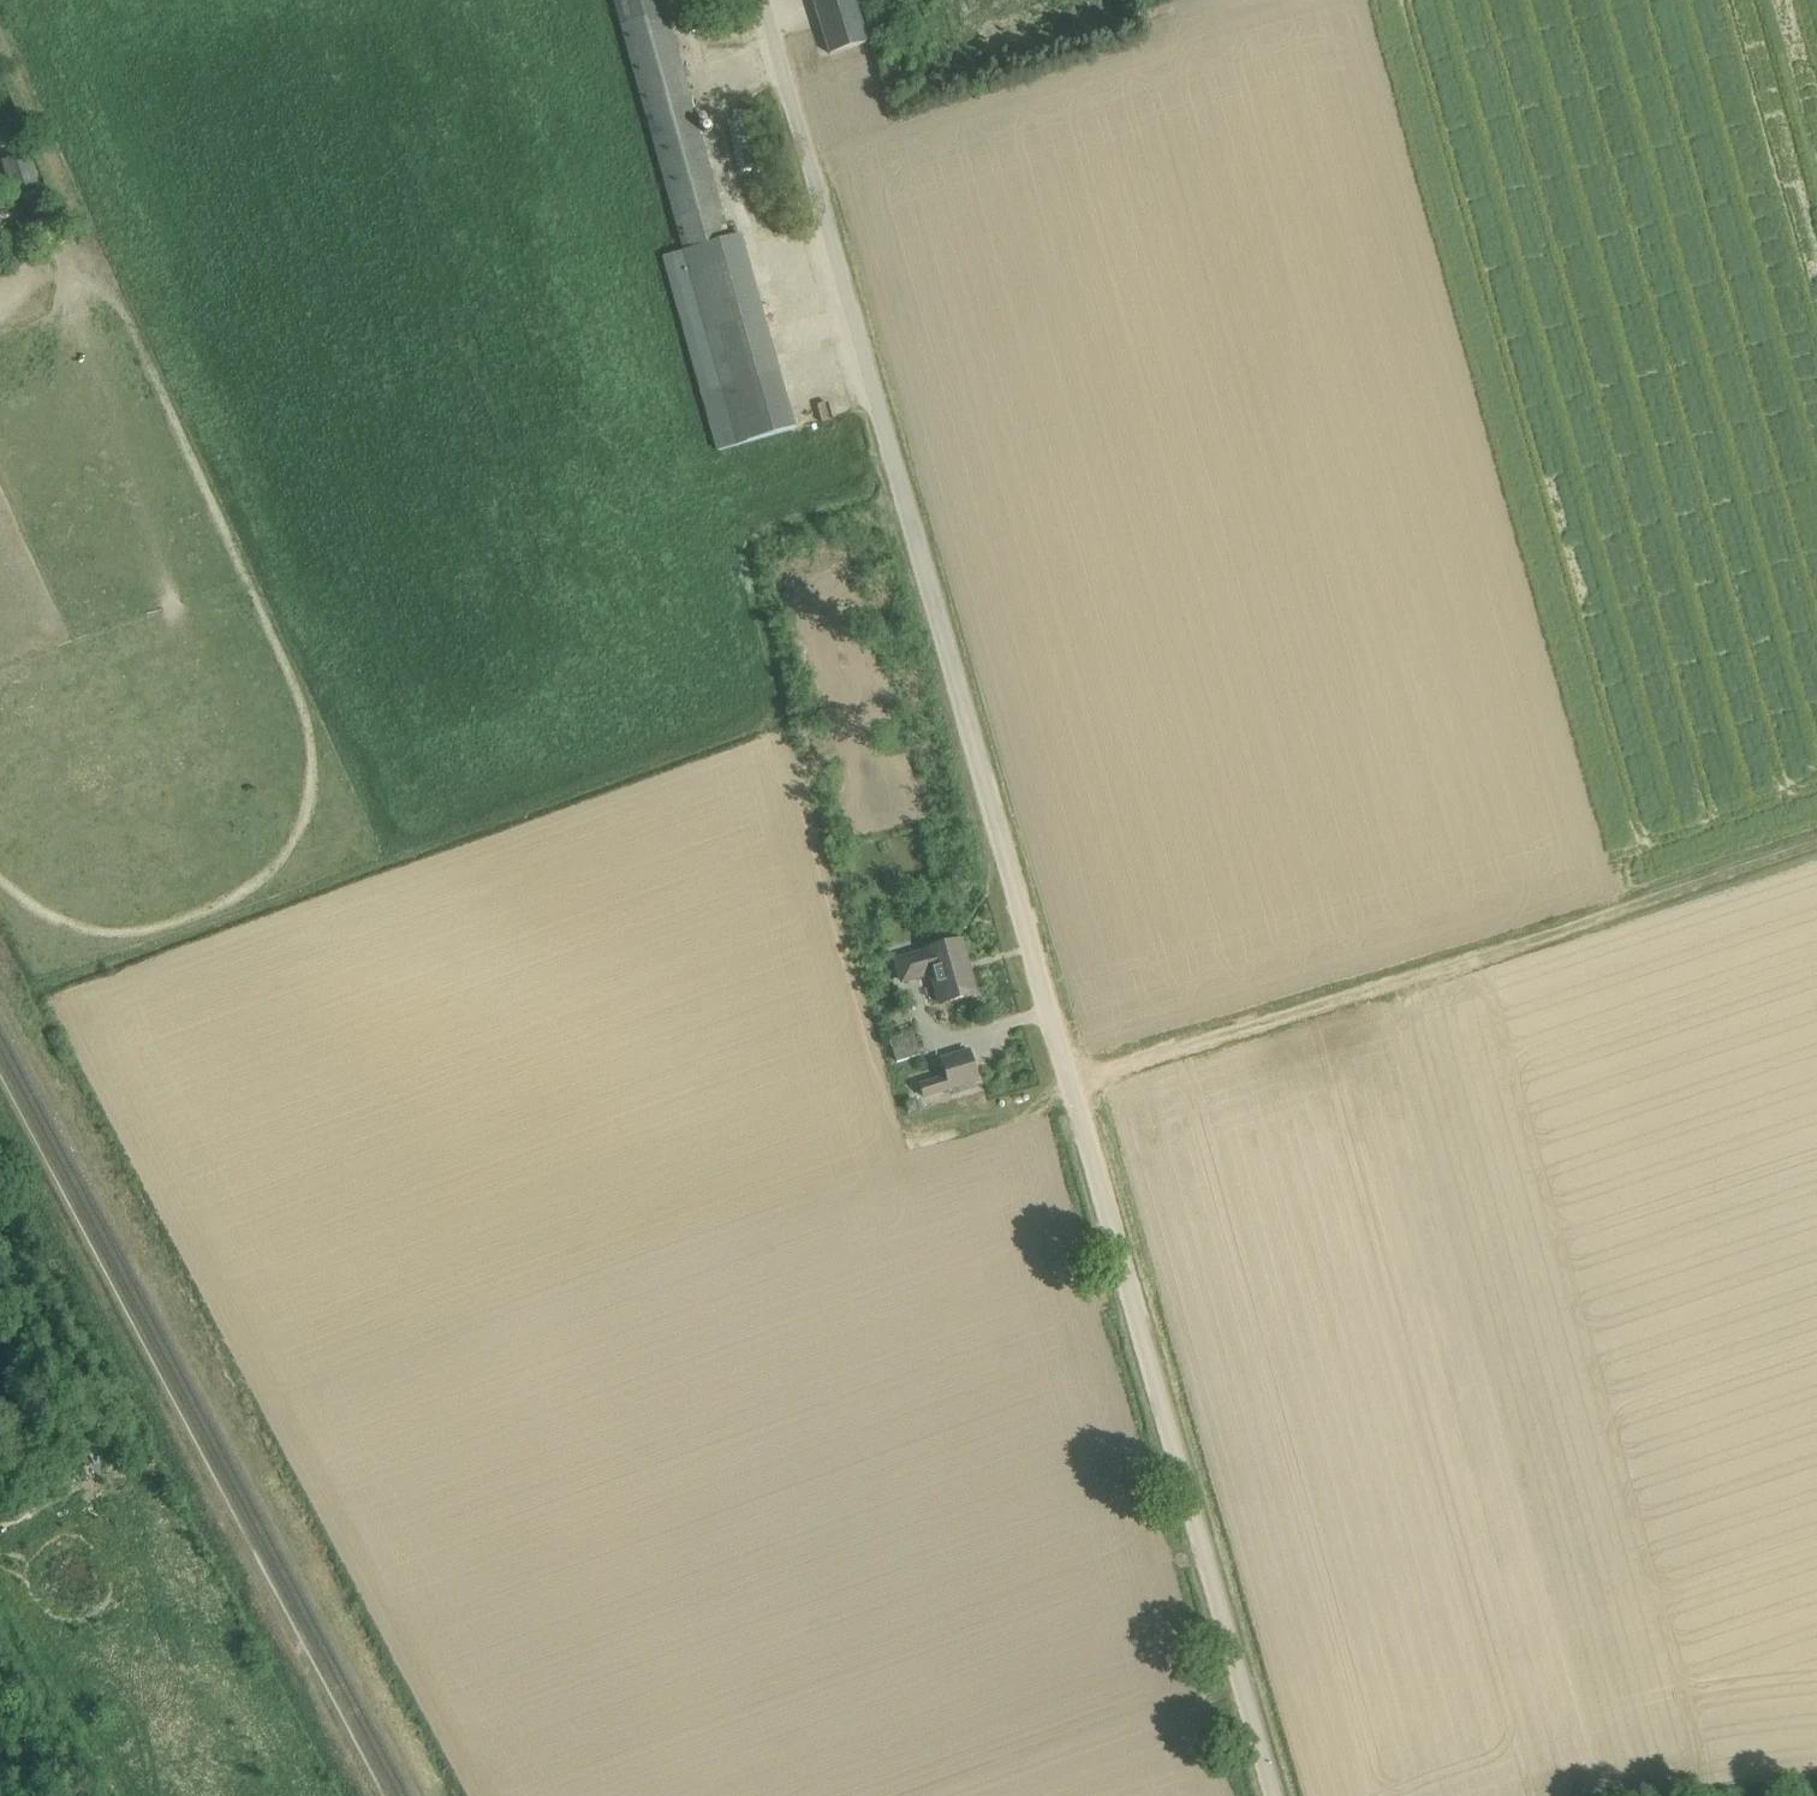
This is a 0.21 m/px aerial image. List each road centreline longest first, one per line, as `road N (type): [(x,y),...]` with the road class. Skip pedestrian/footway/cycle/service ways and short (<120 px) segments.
road 1 (unclassified): [(1269,1795),(1141,1303),(765,0)]
road 2 (track): [(1816,842),(1077,1081)]

